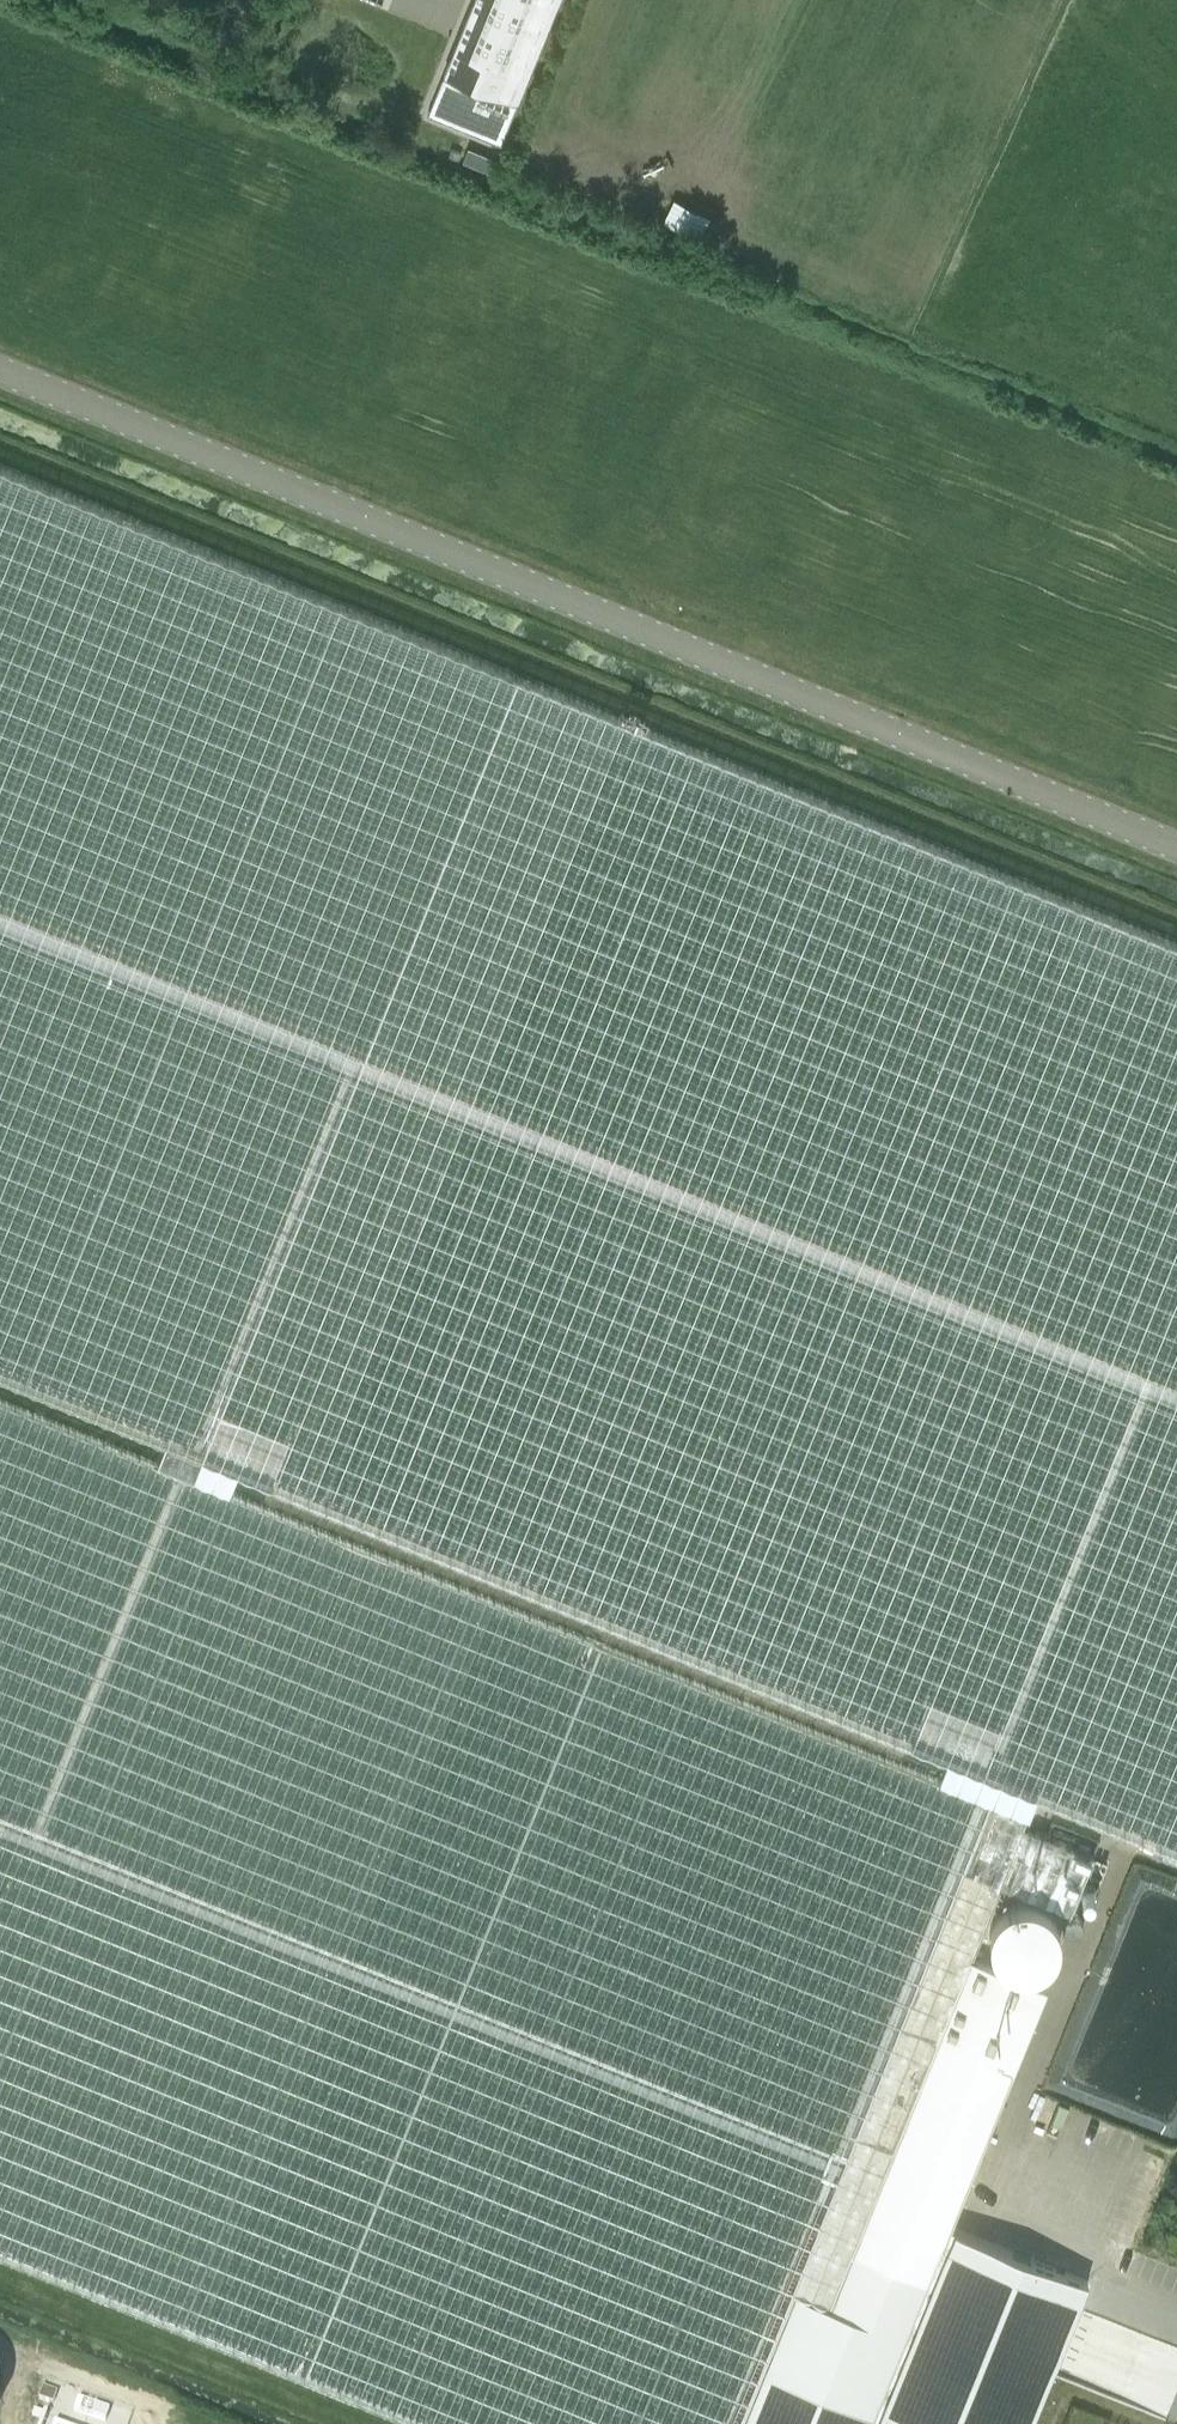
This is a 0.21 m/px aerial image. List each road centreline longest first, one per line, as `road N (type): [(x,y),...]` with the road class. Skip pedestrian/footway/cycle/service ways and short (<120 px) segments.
road 1 (unclassified): [(1176,851),(0,372)]

